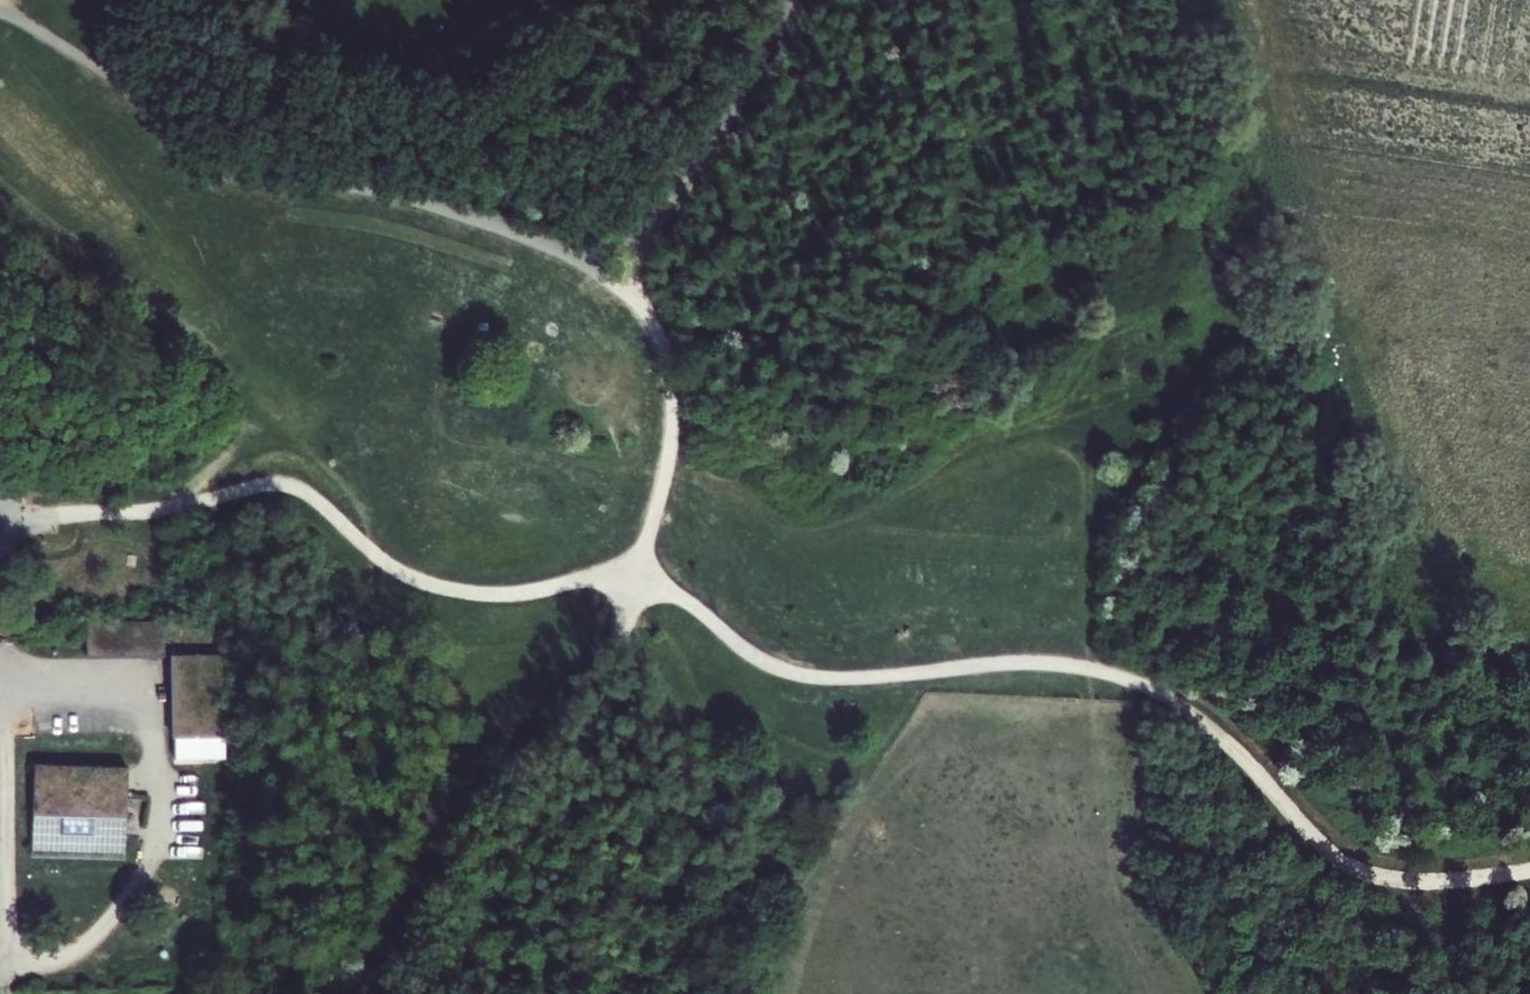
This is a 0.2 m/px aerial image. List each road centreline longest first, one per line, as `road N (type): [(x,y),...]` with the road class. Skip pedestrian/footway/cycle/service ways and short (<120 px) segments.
road 1 (residential): [(0,713),(128,713)]

